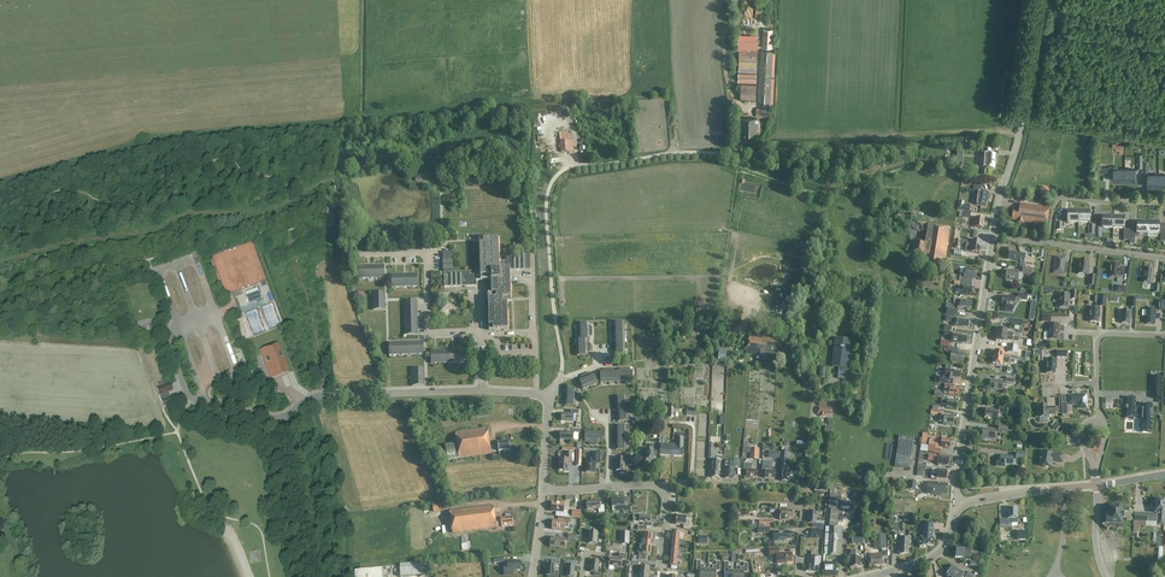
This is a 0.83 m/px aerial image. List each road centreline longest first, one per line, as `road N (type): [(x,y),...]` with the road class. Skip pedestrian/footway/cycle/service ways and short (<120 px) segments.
road 1 (residential): [(560,377),(547,195),(555,177),(668,154),(736,154)]
road 2 (residential): [(481,391),(322,395),(278,418),(185,397)]
road 3 (unclassified): [(962,505),(957,476),(993,237)]
road 4 (unclassified): [(993,237),(1041,0)]
road 5 (residential): [(359,254),(427,252),(429,327),(479,331)]
road 6 (residential): [(805,484),(813,394),(789,363),(784,341)]
road 7 (residential): [(1164,204),(1061,196),(1049,243)]
road 8 (residential): [(661,489),(805,484)]
road 9 (residential): [(536,394),(532,255)]
road 10 (secondary): [(962,505),(1097,485)]
road 11 (secondary): [(962,505),(936,555),(874,576)]

